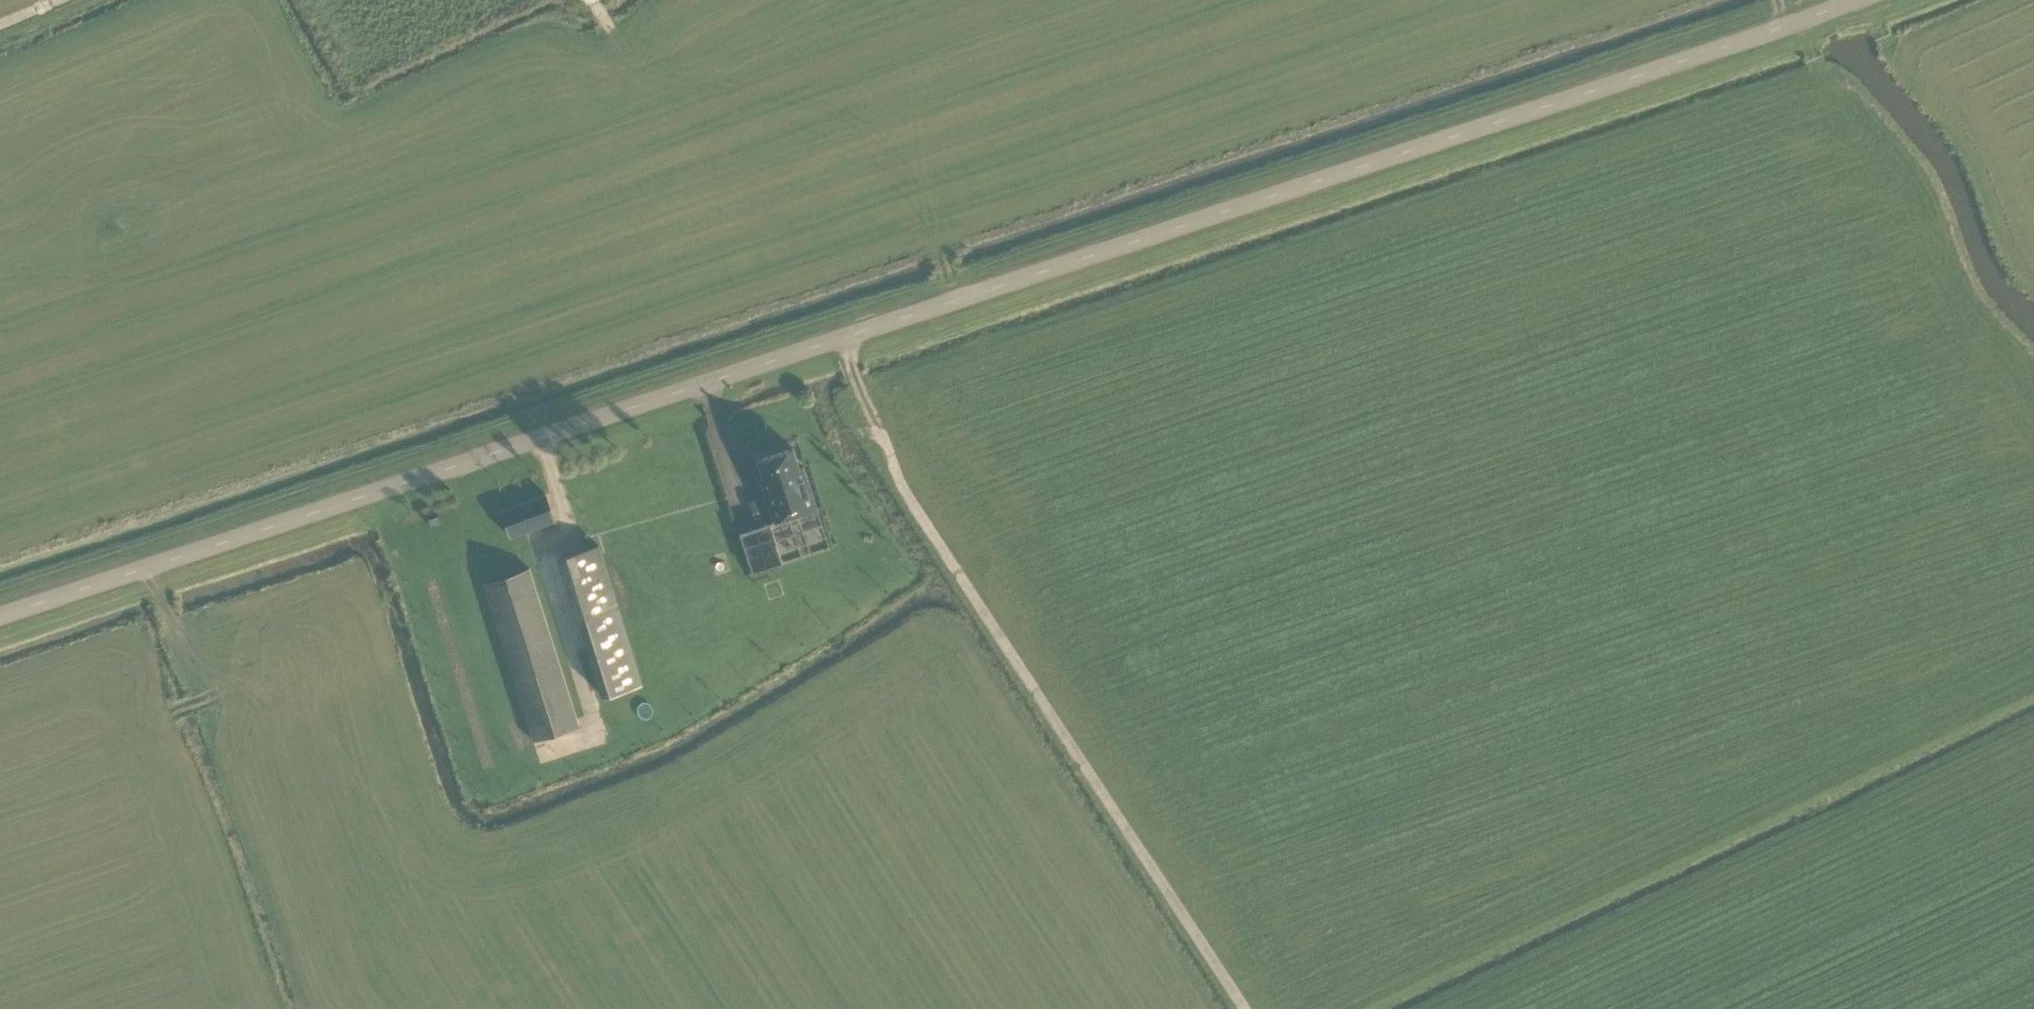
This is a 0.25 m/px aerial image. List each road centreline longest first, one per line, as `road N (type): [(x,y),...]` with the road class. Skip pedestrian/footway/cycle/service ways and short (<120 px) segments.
road 1 (tertiary): [(0,614),(1850,0)]

